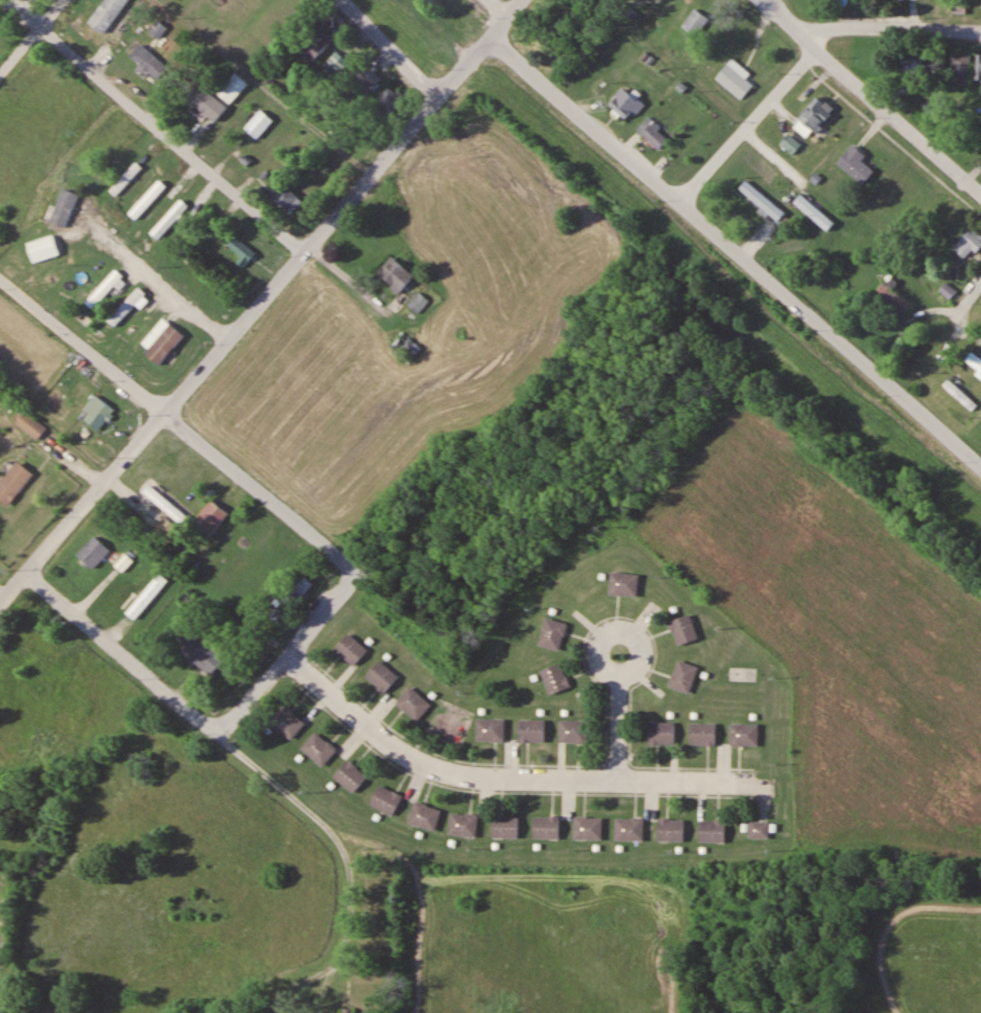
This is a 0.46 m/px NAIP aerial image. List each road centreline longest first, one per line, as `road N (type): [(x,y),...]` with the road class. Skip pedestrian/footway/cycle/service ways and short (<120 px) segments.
road 1 (residential): [(0,607),(522,0)]
road 2 (residential): [(980,468),(493,34)]
road 3 (residential): [(341,965),(351,904),(340,840),(27,572)]
road 4 (residential): [(289,652),(351,712),(424,765),(495,776),(748,780)]
road 5 (residential): [(0,280),(360,568)]
road 6 (residential): [(307,251),(12,0)]
road 7 (residential): [(980,194),(804,39)]
road 8 (residential): [(360,568),(220,734)]
road 9 (residential): [(677,201),(815,50)]
road 10 (residential): [(980,30),(823,28),(804,39)]
road 11 (residential): [(604,671),(638,673),(647,659),(643,637),(623,626),(603,634),(596,649),(604,671)]
road 12 (residential): [(441,96),(347,0)]

